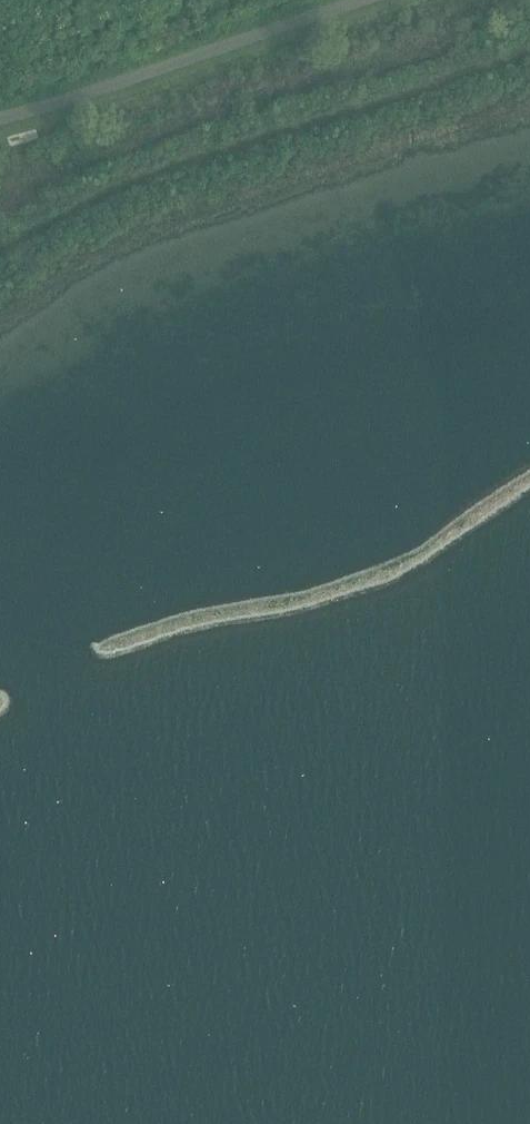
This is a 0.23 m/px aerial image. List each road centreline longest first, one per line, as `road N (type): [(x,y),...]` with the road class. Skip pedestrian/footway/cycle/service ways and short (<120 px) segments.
road 1 (track): [(0,257),(105,193),(529,51)]

